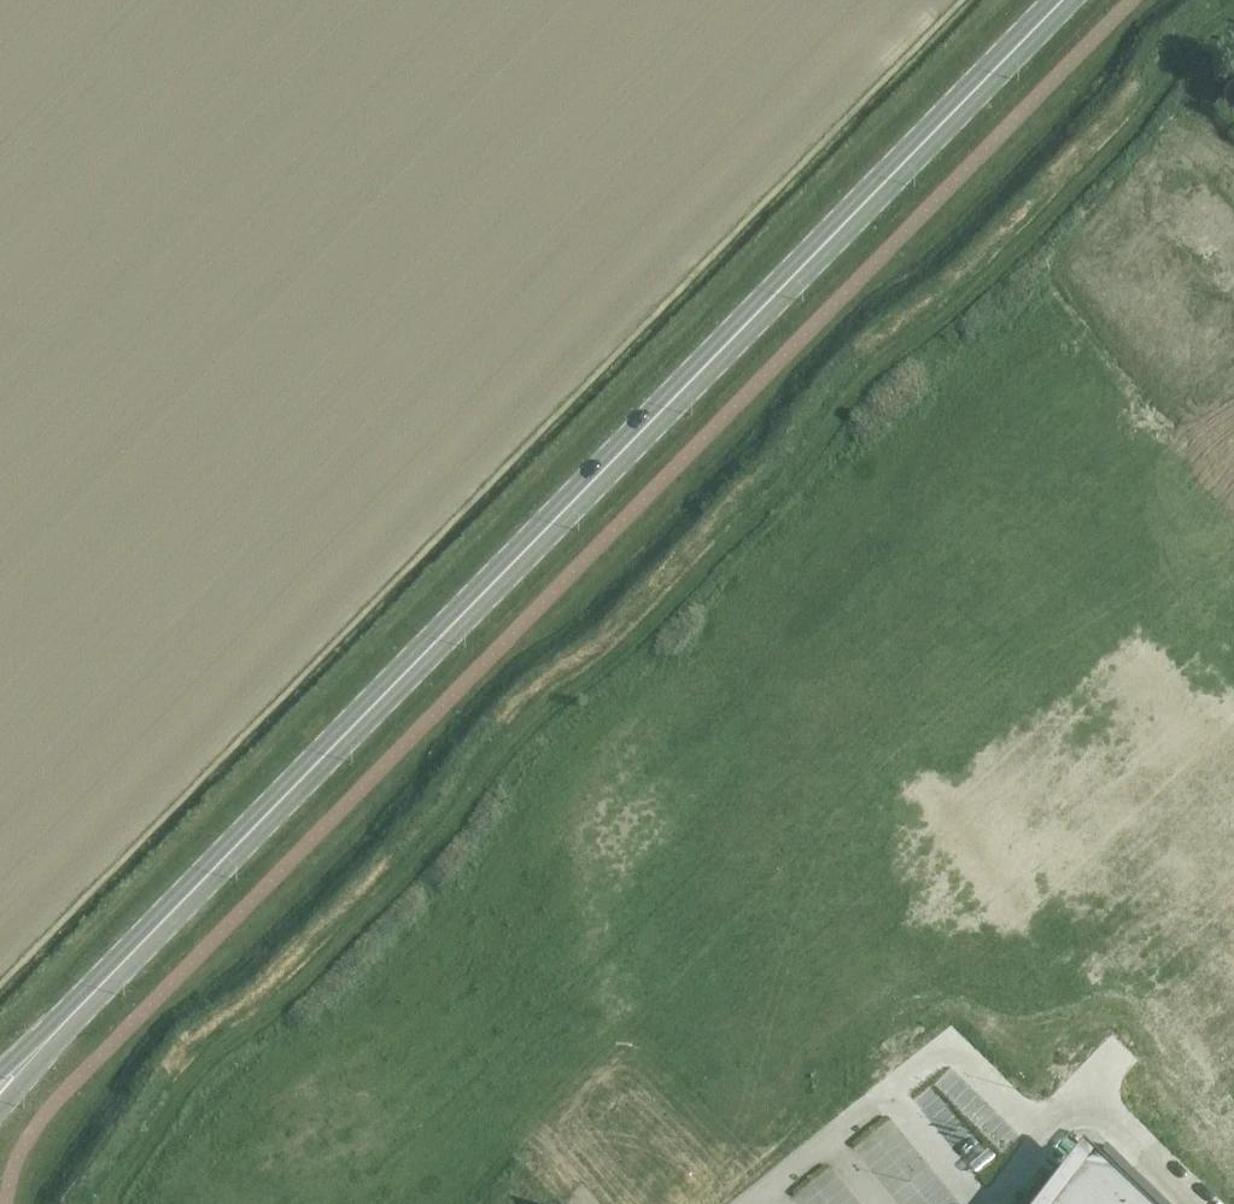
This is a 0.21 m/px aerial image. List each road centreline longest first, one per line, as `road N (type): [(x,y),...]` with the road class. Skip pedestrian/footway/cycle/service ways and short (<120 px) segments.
road 1 (secondary): [(63,1026),(1056,0)]

